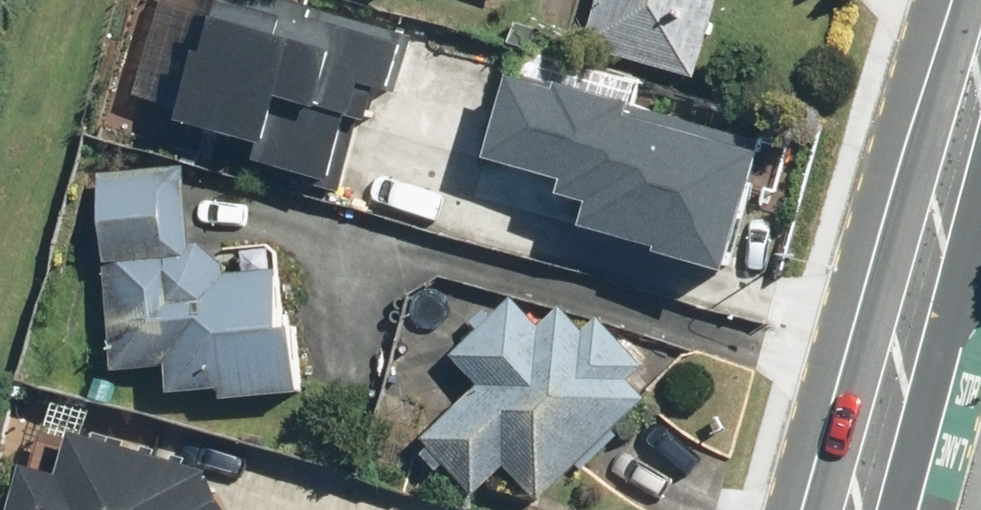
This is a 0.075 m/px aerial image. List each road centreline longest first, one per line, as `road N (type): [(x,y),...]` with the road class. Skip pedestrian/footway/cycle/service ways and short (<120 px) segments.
road 1 (secondary): [(970,127),(862,509)]

